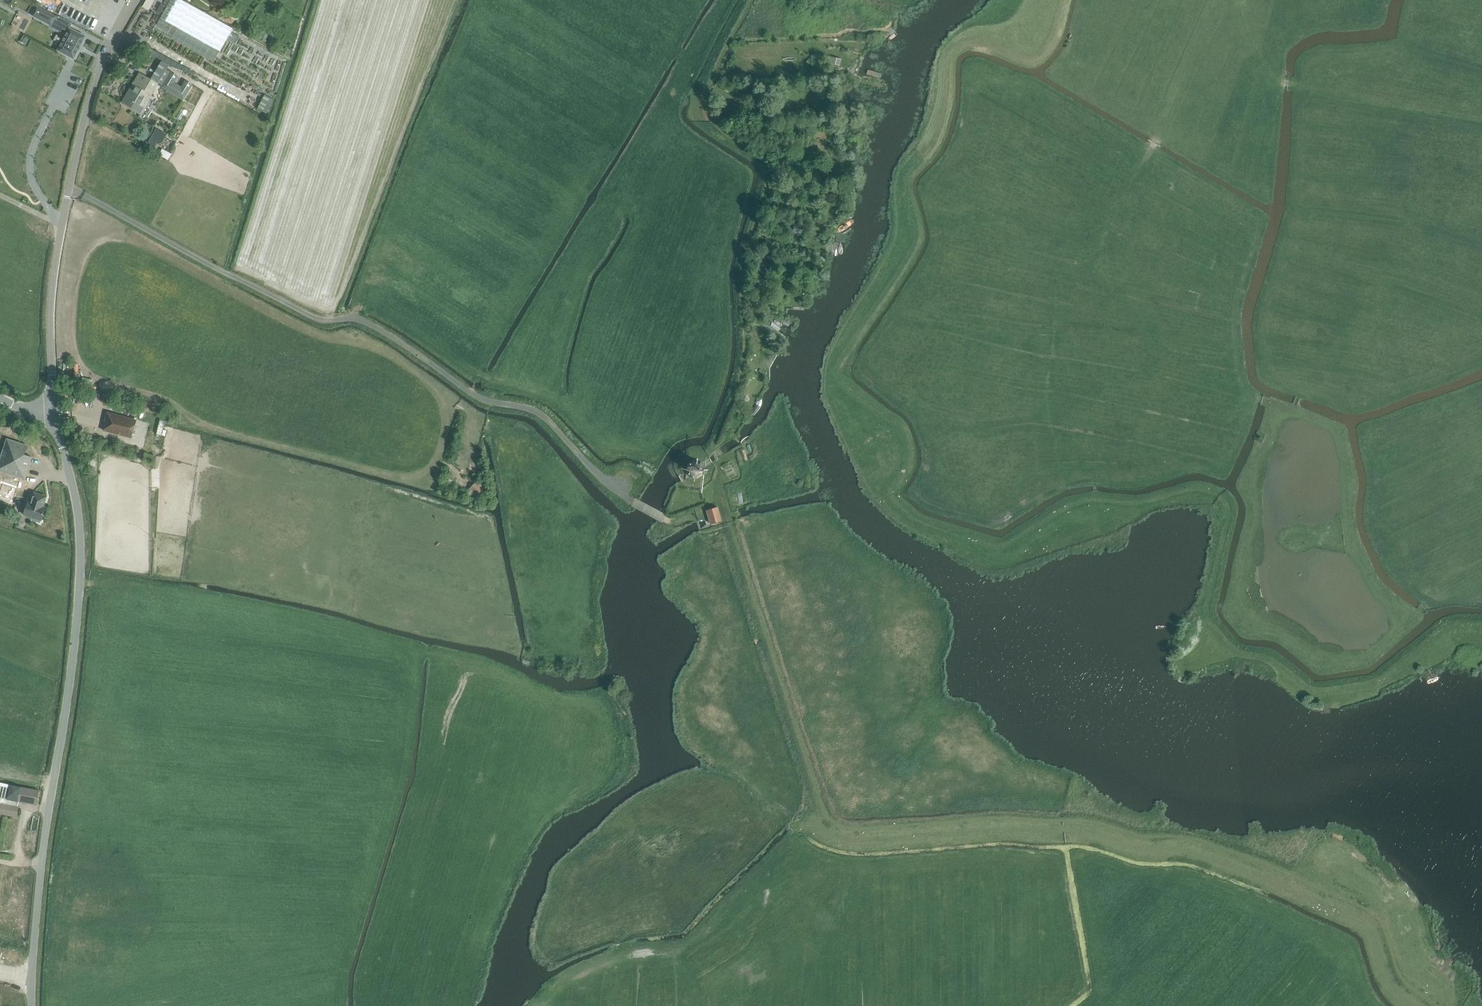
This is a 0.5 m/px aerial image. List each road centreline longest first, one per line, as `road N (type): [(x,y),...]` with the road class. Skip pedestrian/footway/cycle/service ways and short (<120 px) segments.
road 1 (track): [(69,187),(315,318),(376,327),(475,395),(541,413),(602,478),(669,522)]
road 2 (unclassified): [(33,950),(81,562),(77,503),(51,410)]
road 3 (unclassified): [(51,410),(52,299),(67,197),(97,76),(136,0)]

